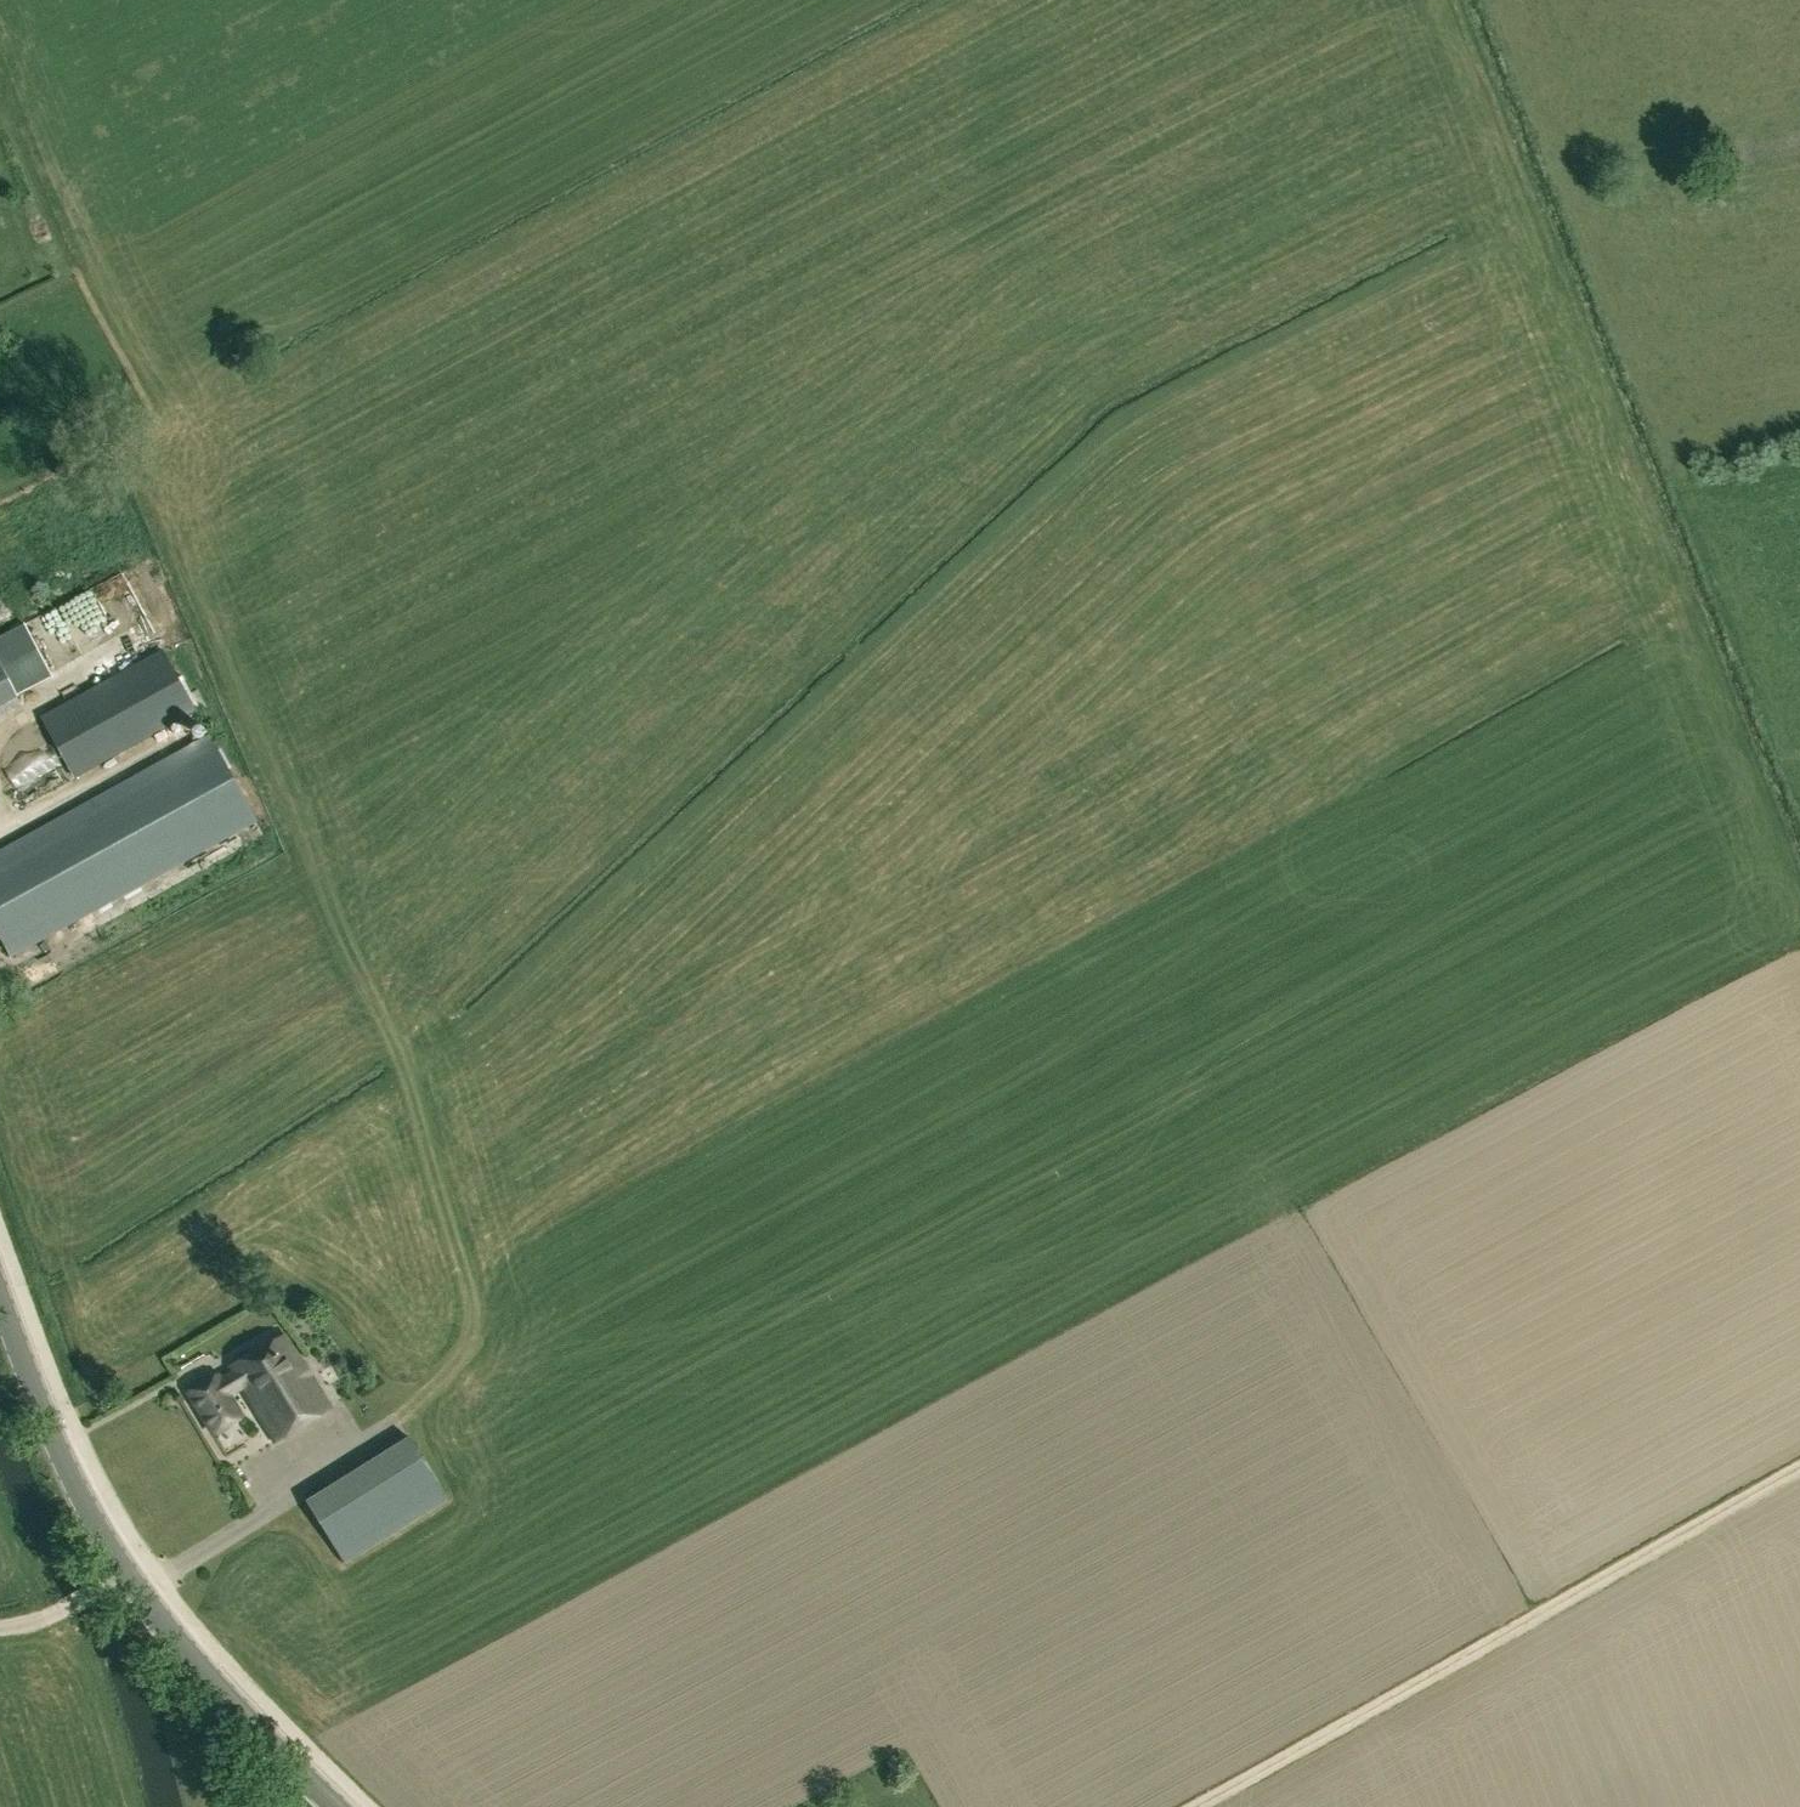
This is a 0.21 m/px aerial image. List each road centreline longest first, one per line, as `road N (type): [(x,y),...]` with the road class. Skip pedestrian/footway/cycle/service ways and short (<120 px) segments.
road 1 (secondary): [(335,1806),(167,1628),(117,1548),(0,1281)]

